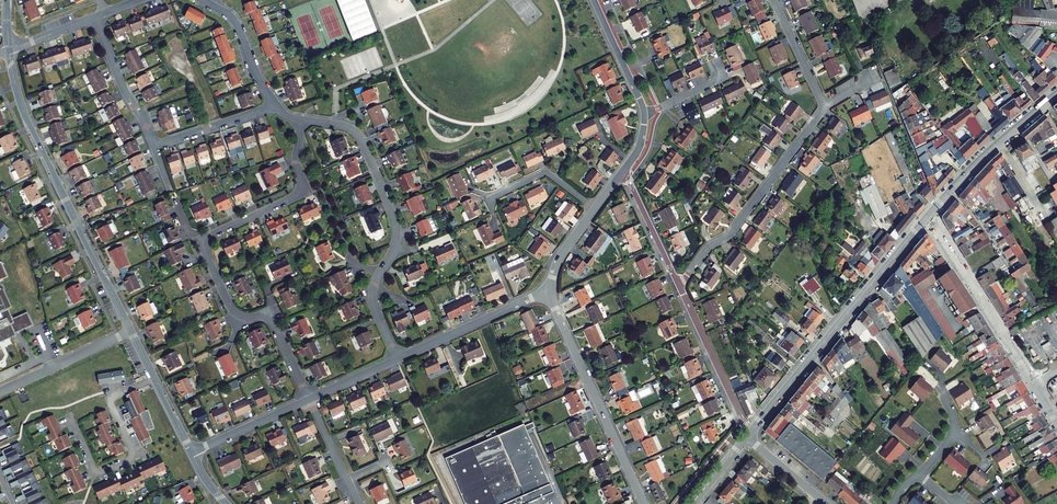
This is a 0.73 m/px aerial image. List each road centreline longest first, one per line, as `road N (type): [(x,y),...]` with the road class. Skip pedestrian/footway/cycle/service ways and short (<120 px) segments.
road 1 (tertiary): [(9,49),(28,123),(131,331)]
road 2 (residential): [(303,120),(357,133),(394,218),(395,246),(373,298),(398,359)]
road 3 (secondary): [(750,433),(928,217)]
road 4 (residential): [(645,503),(547,292)]
road 5 (residential): [(680,288),(825,107)]
road 6 (residential): [(309,399),(274,323),(231,308),(200,241)]
road 7 (secondary): [(928,217),(1033,383)]
road 8 (residential): [(200,241),(307,191),(297,159),(303,120)]
road 9 (residential): [(625,169),(641,144),(645,111),(595,0)]
road 10 (secondary): [(928,217),(1056,93)]
road 11 (residential): [(398,359),(547,292)]
road 12 (residential): [(750,433),(680,288)]
road 13 (residential): [(131,331),(0,390)]
road 14 (residential): [(95,16),(154,146)]
road 15 (tertiary): [(131,331),(191,453)]
road 16 (residential): [(203,0),(234,21),(278,105)]
road 17 (residential): [(680,288),(625,169)]
road 18 (residential): [(154,146),(278,105)]
road 19 (residential): [(191,453),(309,399)]
road 20 (residential): [(487,200),(547,172),(595,208)]

